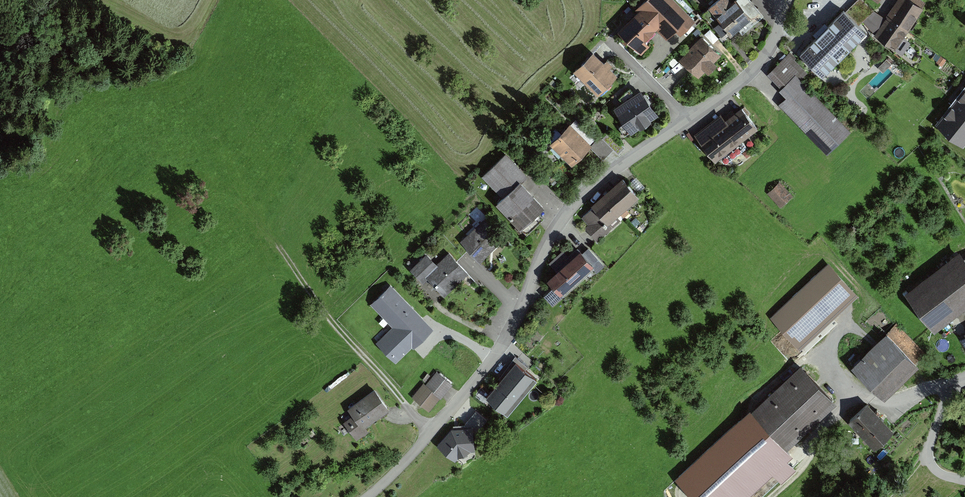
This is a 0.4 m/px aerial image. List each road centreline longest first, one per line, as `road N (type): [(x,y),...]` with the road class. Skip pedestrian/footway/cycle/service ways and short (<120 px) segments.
road 1 (residential): [(685,122),(566,213),(490,362),(368,496)]
road 2 (residential): [(783,0),(759,64),(685,122)]
road 3 (residential): [(964,376),(951,387),(928,454),(935,469),(964,481)]

